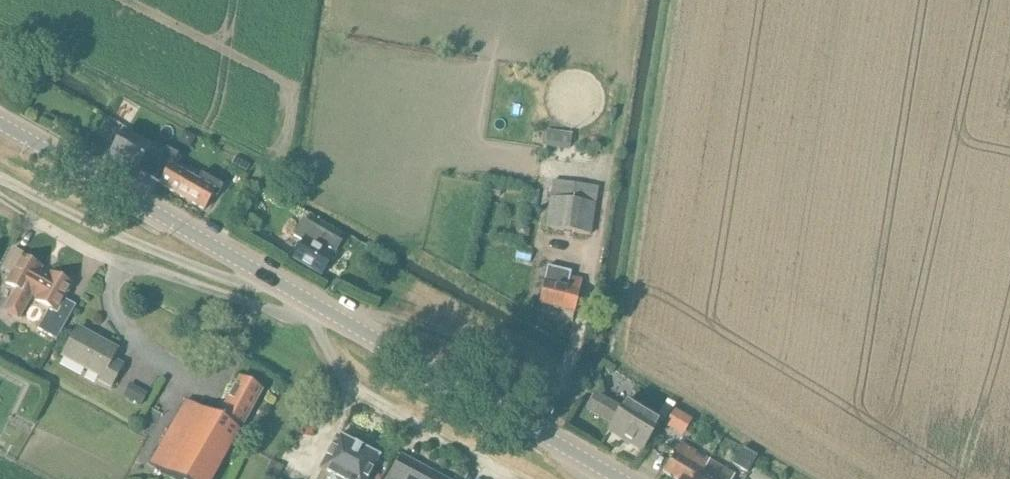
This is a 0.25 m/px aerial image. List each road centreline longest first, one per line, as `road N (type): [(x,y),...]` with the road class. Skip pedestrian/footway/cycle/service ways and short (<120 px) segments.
road 1 (tertiary): [(619,478),(0,122)]

